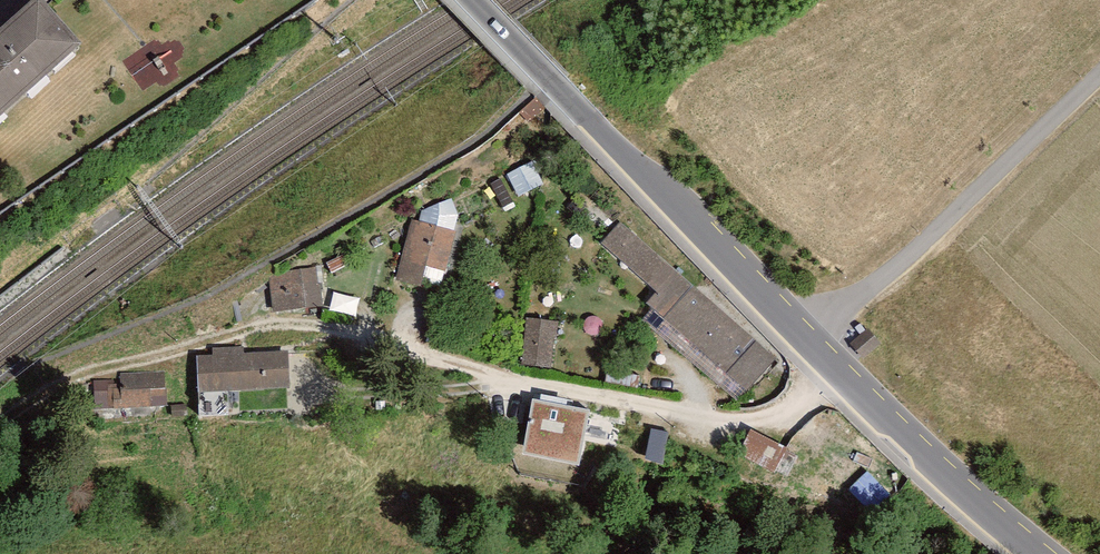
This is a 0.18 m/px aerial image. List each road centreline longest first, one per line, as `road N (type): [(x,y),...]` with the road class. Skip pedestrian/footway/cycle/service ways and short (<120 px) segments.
road 1 (unclassified): [(474,0),(872,403)]
road 2 (unclassified): [(390,338),(466,380),(731,431),(872,403)]
road 3 (unclassified): [(872,403),(1056,553)]

